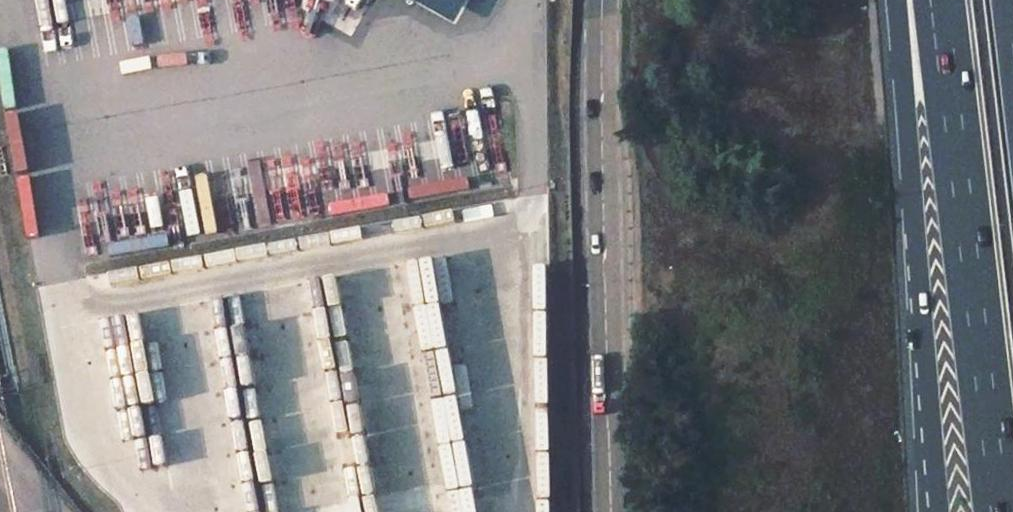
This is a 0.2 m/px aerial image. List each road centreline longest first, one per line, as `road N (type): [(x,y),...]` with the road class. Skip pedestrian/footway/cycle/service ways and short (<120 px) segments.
road 1 (motorway): [(939,0),(1000,511)]
road 2 (motorway): [(899,0),(938,511)]
road 3 (unclassified): [(599,0),(616,511)]

